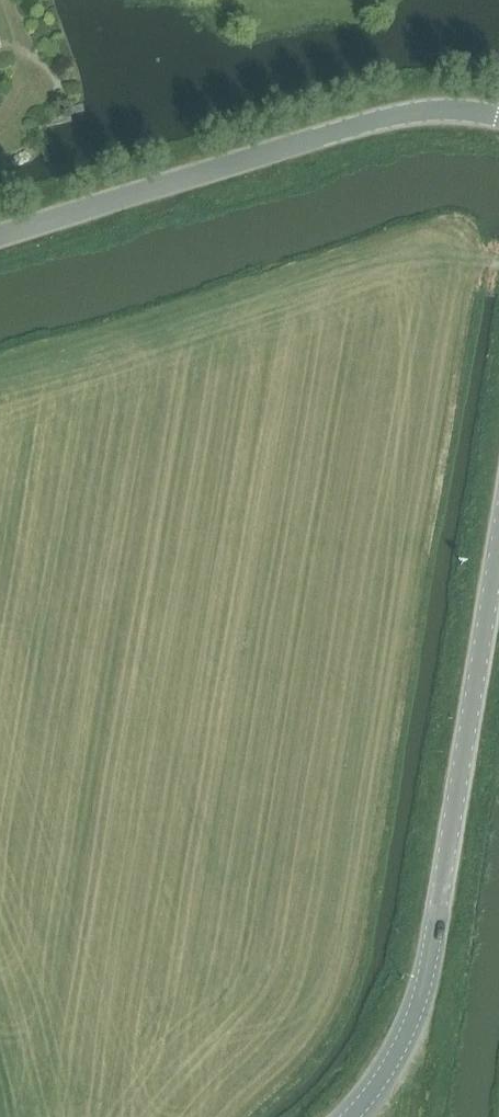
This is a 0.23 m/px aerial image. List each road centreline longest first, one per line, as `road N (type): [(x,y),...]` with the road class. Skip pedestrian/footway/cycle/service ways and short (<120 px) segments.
road 1 (unclassified): [(498,555),(423,984),(393,1061),(349,1116)]
road 2 (unclassified): [(0,235),(388,117),(442,110),(498,117)]

